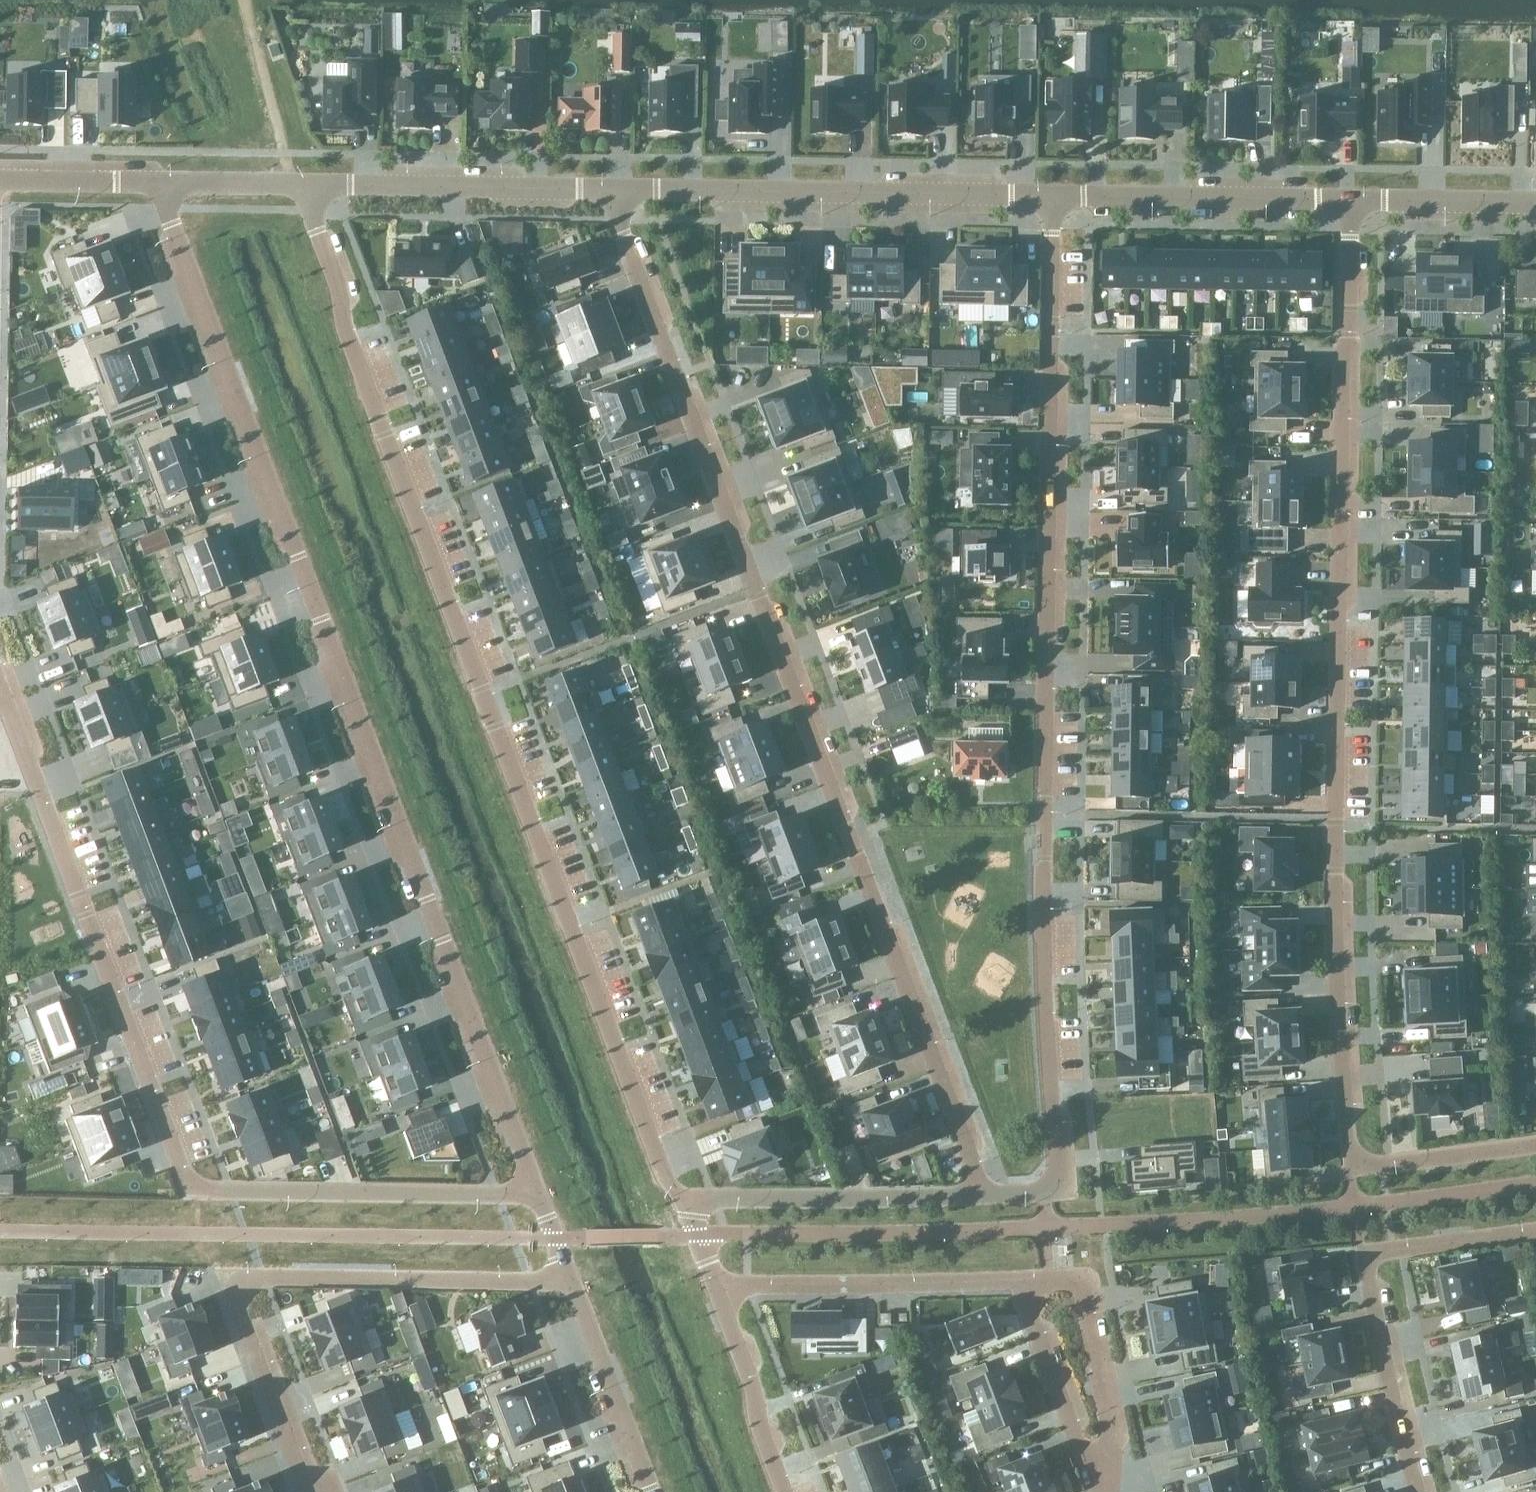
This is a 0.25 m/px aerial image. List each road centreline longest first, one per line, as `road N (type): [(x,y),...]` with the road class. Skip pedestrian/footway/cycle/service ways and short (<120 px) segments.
road 1 (residential): [(1535,1144),(1351,1167),(1333,874),(1350,199)]
road 2 (residential): [(684,1199),(664,1175),(346,334),(313,220),(313,184)]
road 3 (residential): [(536,1193),(156,182)]
road 4 (residential): [(984,1195),(619,231),(618,189)]
road 5 (residential): [(1057,1192),(1041,904),(1051,195)]
road 6 (residential): [(0,689),(190,1190),(536,1193)]
road 7 (residential): [(618,189),(1051,195)]
road 8 (residential): [(226,1277),(570,1282)]
road 9 (residential): [(313,184),(618,189)]
road 10 (residential): [(1017,1280),(716,1284)]
road 11 (residential): [(984,1195),(684,1199)]
road 12 (residential): [(1051,195),(1350,199)]
road 13 (residential): [(1094,1486),(1114,1433),(1087,1286),(1078,1278),(1017,1280)]
road 14 (residential): [(1363,1253),(1416,1491)]
road 15 (residential): [(226,1277),(302,1479),(315,1491)]
road 16 (residential): [(570,1282),(650,1491)]
road 17 (residential): [(1094,1486),(1017,1280)]
road 18 (residential): [(783,1491),(716,1284)]
road 19 (residential): [(1350,199),(1535,202)]
road 20 (residential): [(1363,1253),(1535,1230)]
road 21 (residential): [(156,182),(313,184)]
road 22 (residential): [(0,180),(156,182)]

